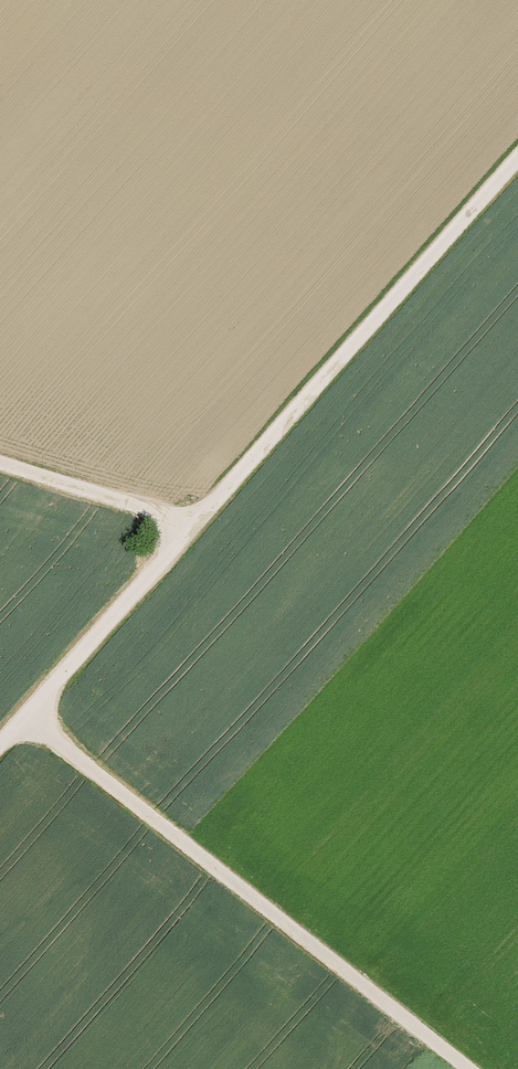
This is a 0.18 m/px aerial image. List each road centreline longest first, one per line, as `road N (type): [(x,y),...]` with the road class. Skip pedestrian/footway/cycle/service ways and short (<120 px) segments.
road 1 (track): [(517,159),(0,747)]
road 2 (track): [(24,719),(466,1068)]
road 3 (track): [(0,460),(197,522)]

